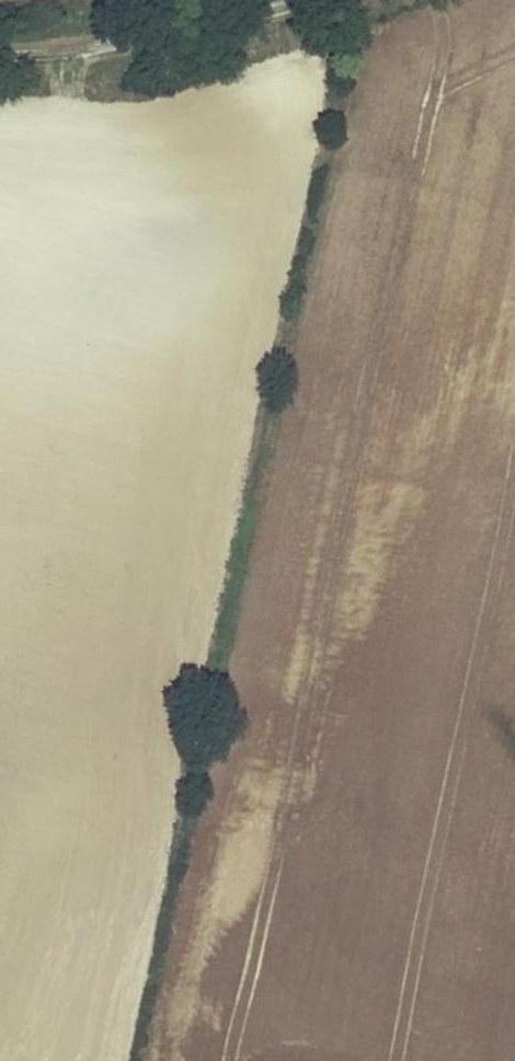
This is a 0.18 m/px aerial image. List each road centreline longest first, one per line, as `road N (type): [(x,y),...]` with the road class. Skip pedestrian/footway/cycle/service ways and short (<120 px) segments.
road 1 (track): [(0,58),(35,59),(264,0)]

